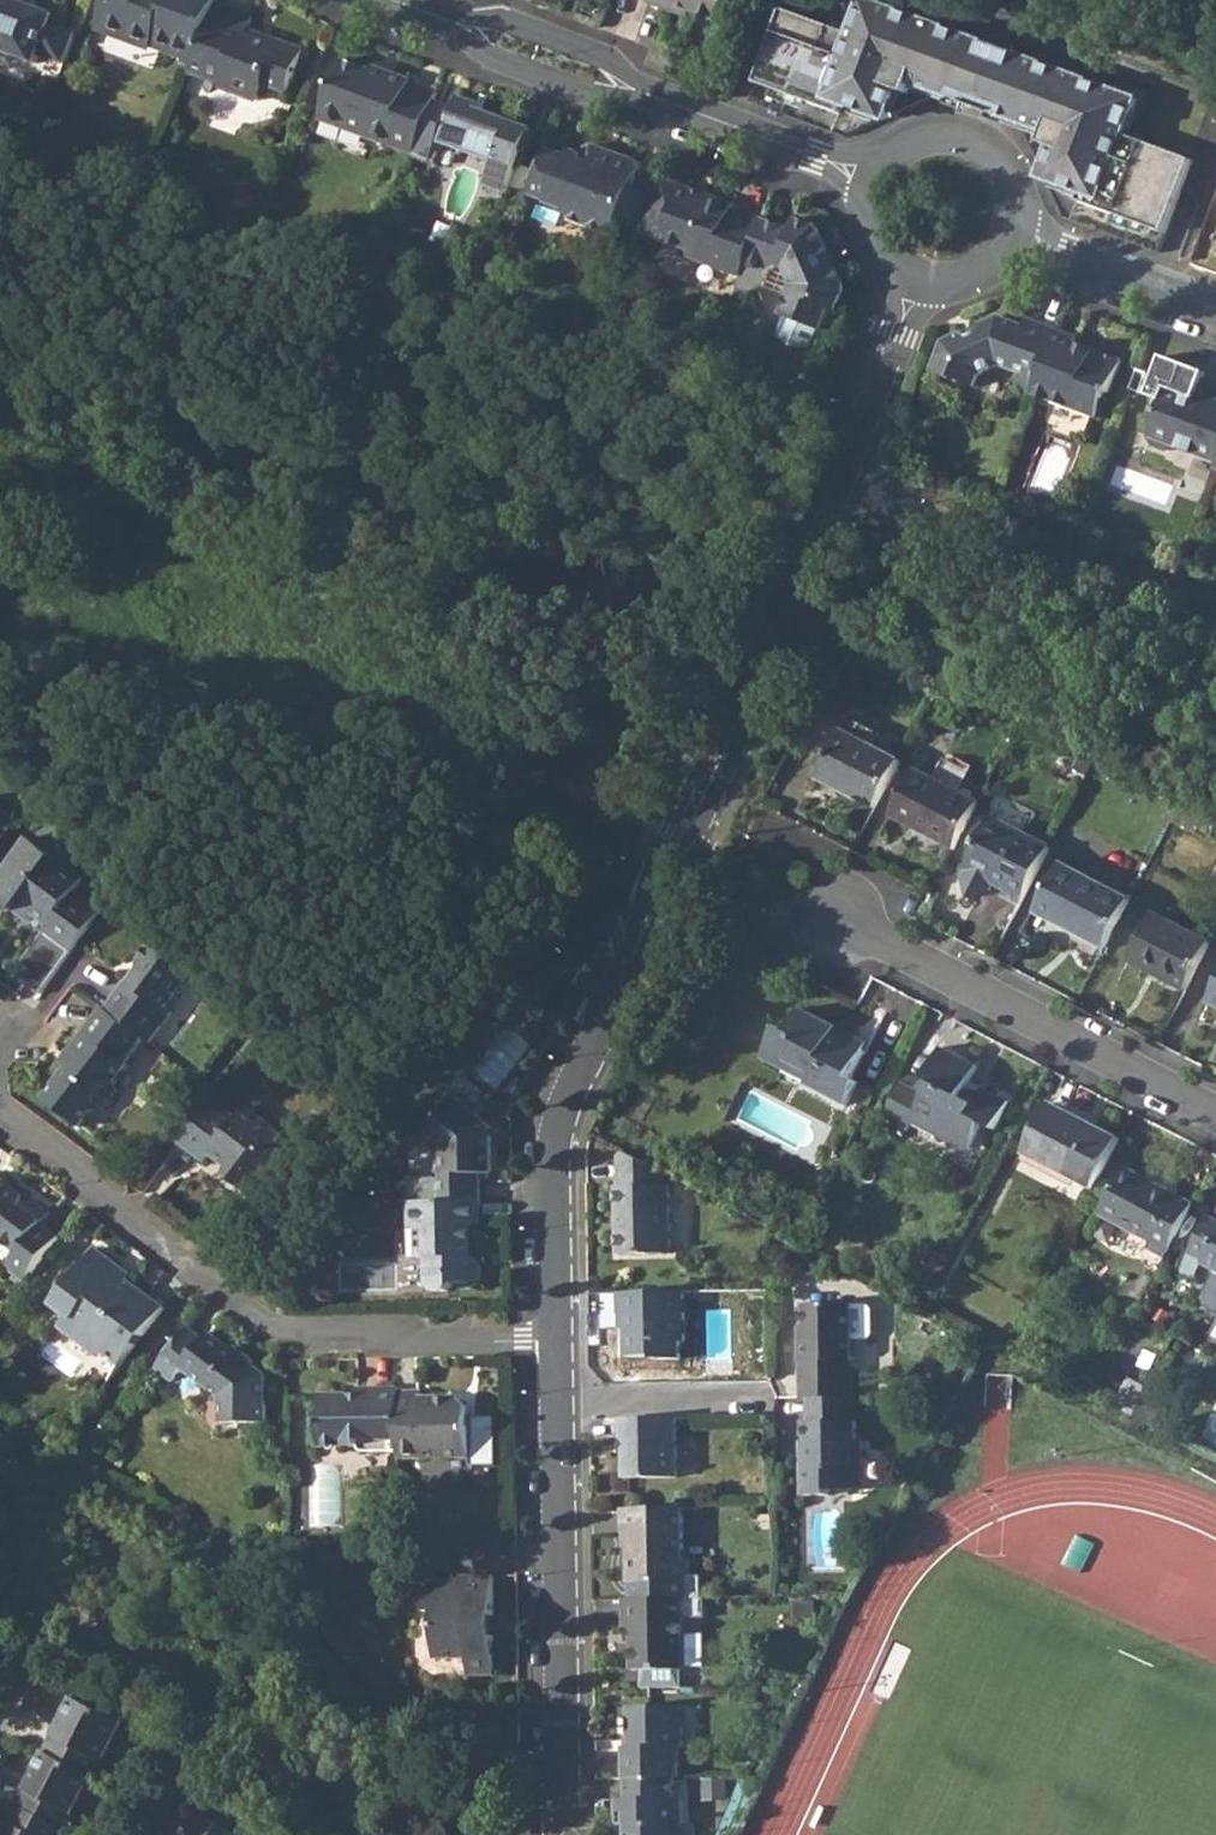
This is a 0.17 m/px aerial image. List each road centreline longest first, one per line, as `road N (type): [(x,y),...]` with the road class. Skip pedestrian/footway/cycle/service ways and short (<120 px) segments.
road 1 (residential): [(911,282),(789,610),(682,832),(571,1108),(561,1146),(557,1343)]
road 2 (residential): [(0,1122),(291,1339),(557,1343)]
road 3 (residential): [(1215,1117),(832,918)]
road 4 (residential): [(559,1405),(569,1834)]
road 5 (residential): [(646,96),(867,182)]
road 6 (residential): [(1011,236),(1007,176),(989,152),(962,137),(910,139),(884,156),(867,182)]
road 7 (residential): [(646,96),(611,62),(493,15),(438,20)]
road 8 (residential): [(438,20),(470,49),(593,96),(646,96)]
road 9 (residential): [(1011,236),(1215,311)]
road 10 (residential): [(559,1405),(760,1401)]
road 11 (residential): [(867,182),(862,215),(871,247),(911,282)]
road 12 (residential): [(911,282),(971,280),(1011,236)]

